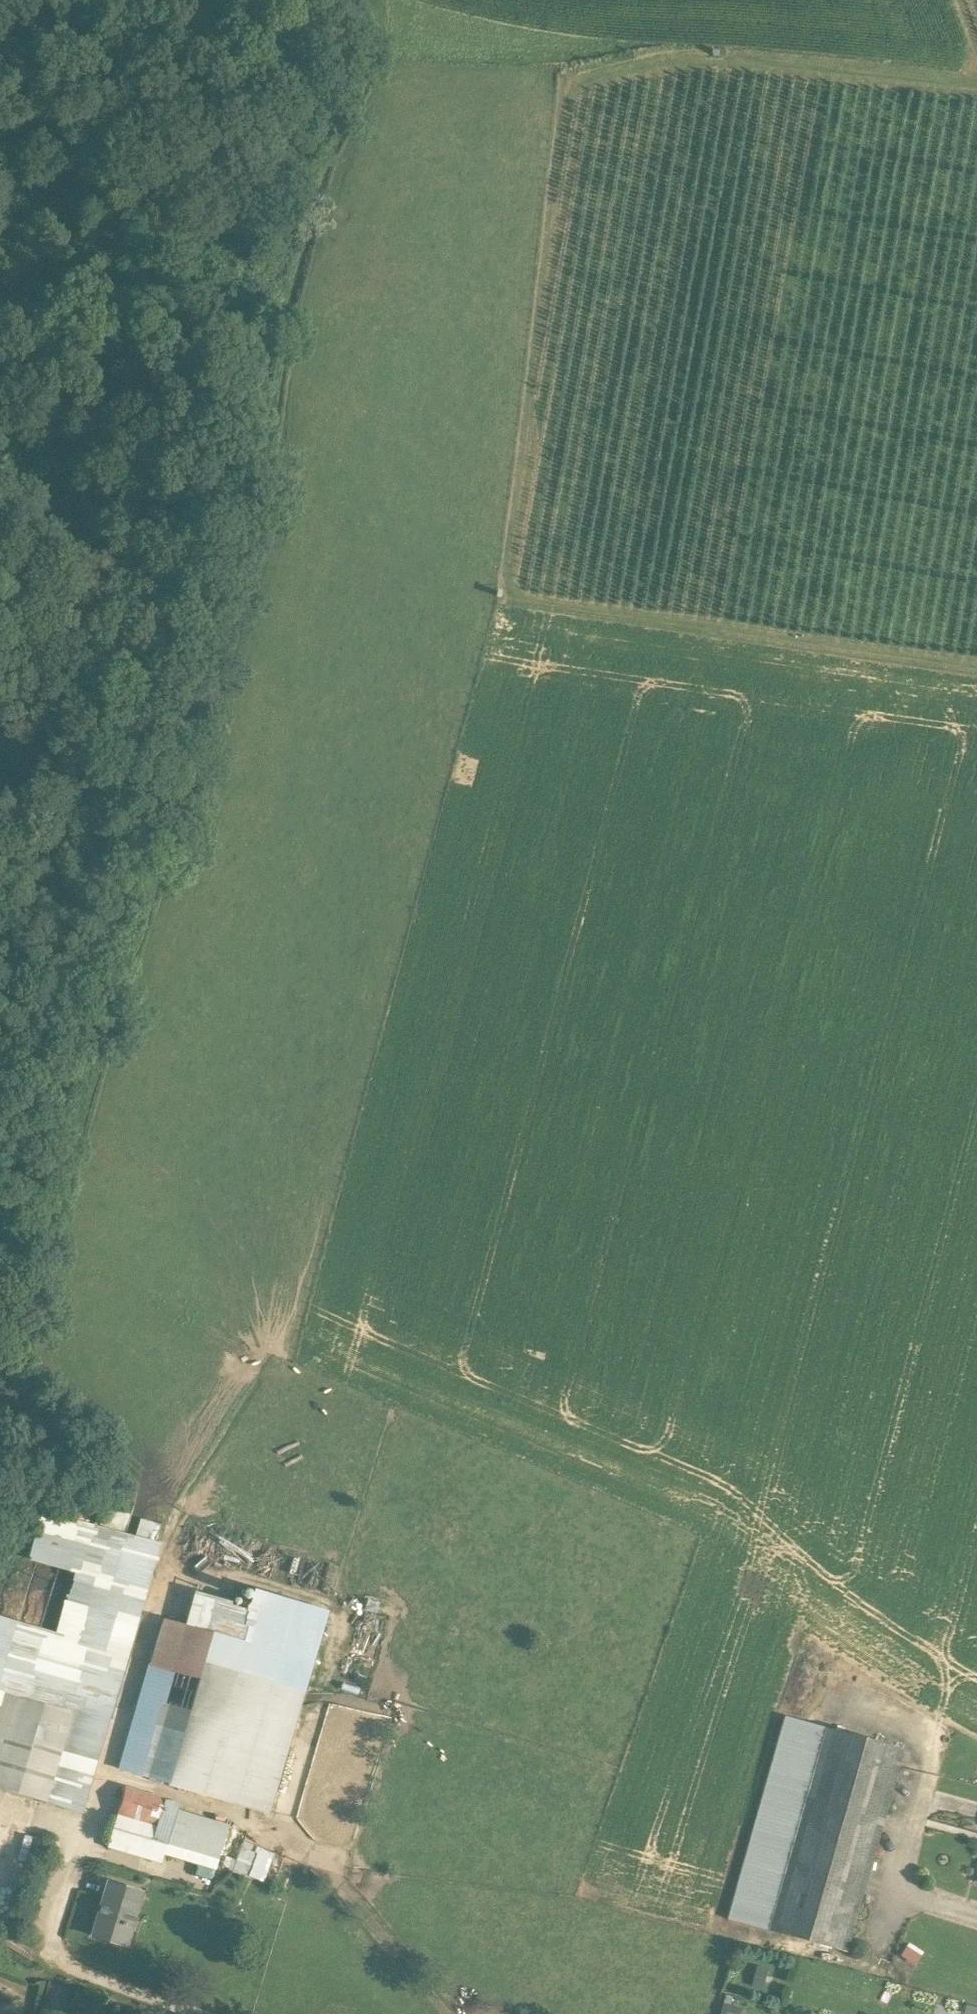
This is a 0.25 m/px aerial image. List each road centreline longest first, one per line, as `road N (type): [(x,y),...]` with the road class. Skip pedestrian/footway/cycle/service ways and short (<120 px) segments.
road 1 (track): [(212,2013),(52,1967),(47,1927),(101,1789)]

